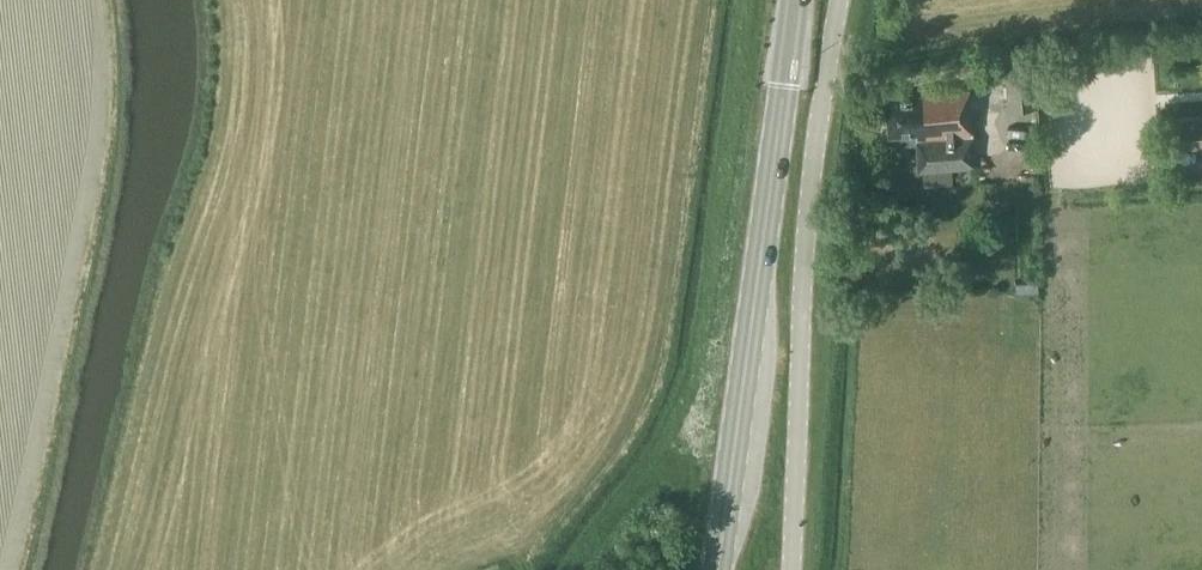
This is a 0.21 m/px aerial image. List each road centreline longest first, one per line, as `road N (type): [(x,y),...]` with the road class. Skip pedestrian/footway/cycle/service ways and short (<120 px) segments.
road 1 (primary): [(717,569),(798,0)]
road 2 (unclassified): [(794,569),(804,247),(839,0)]

